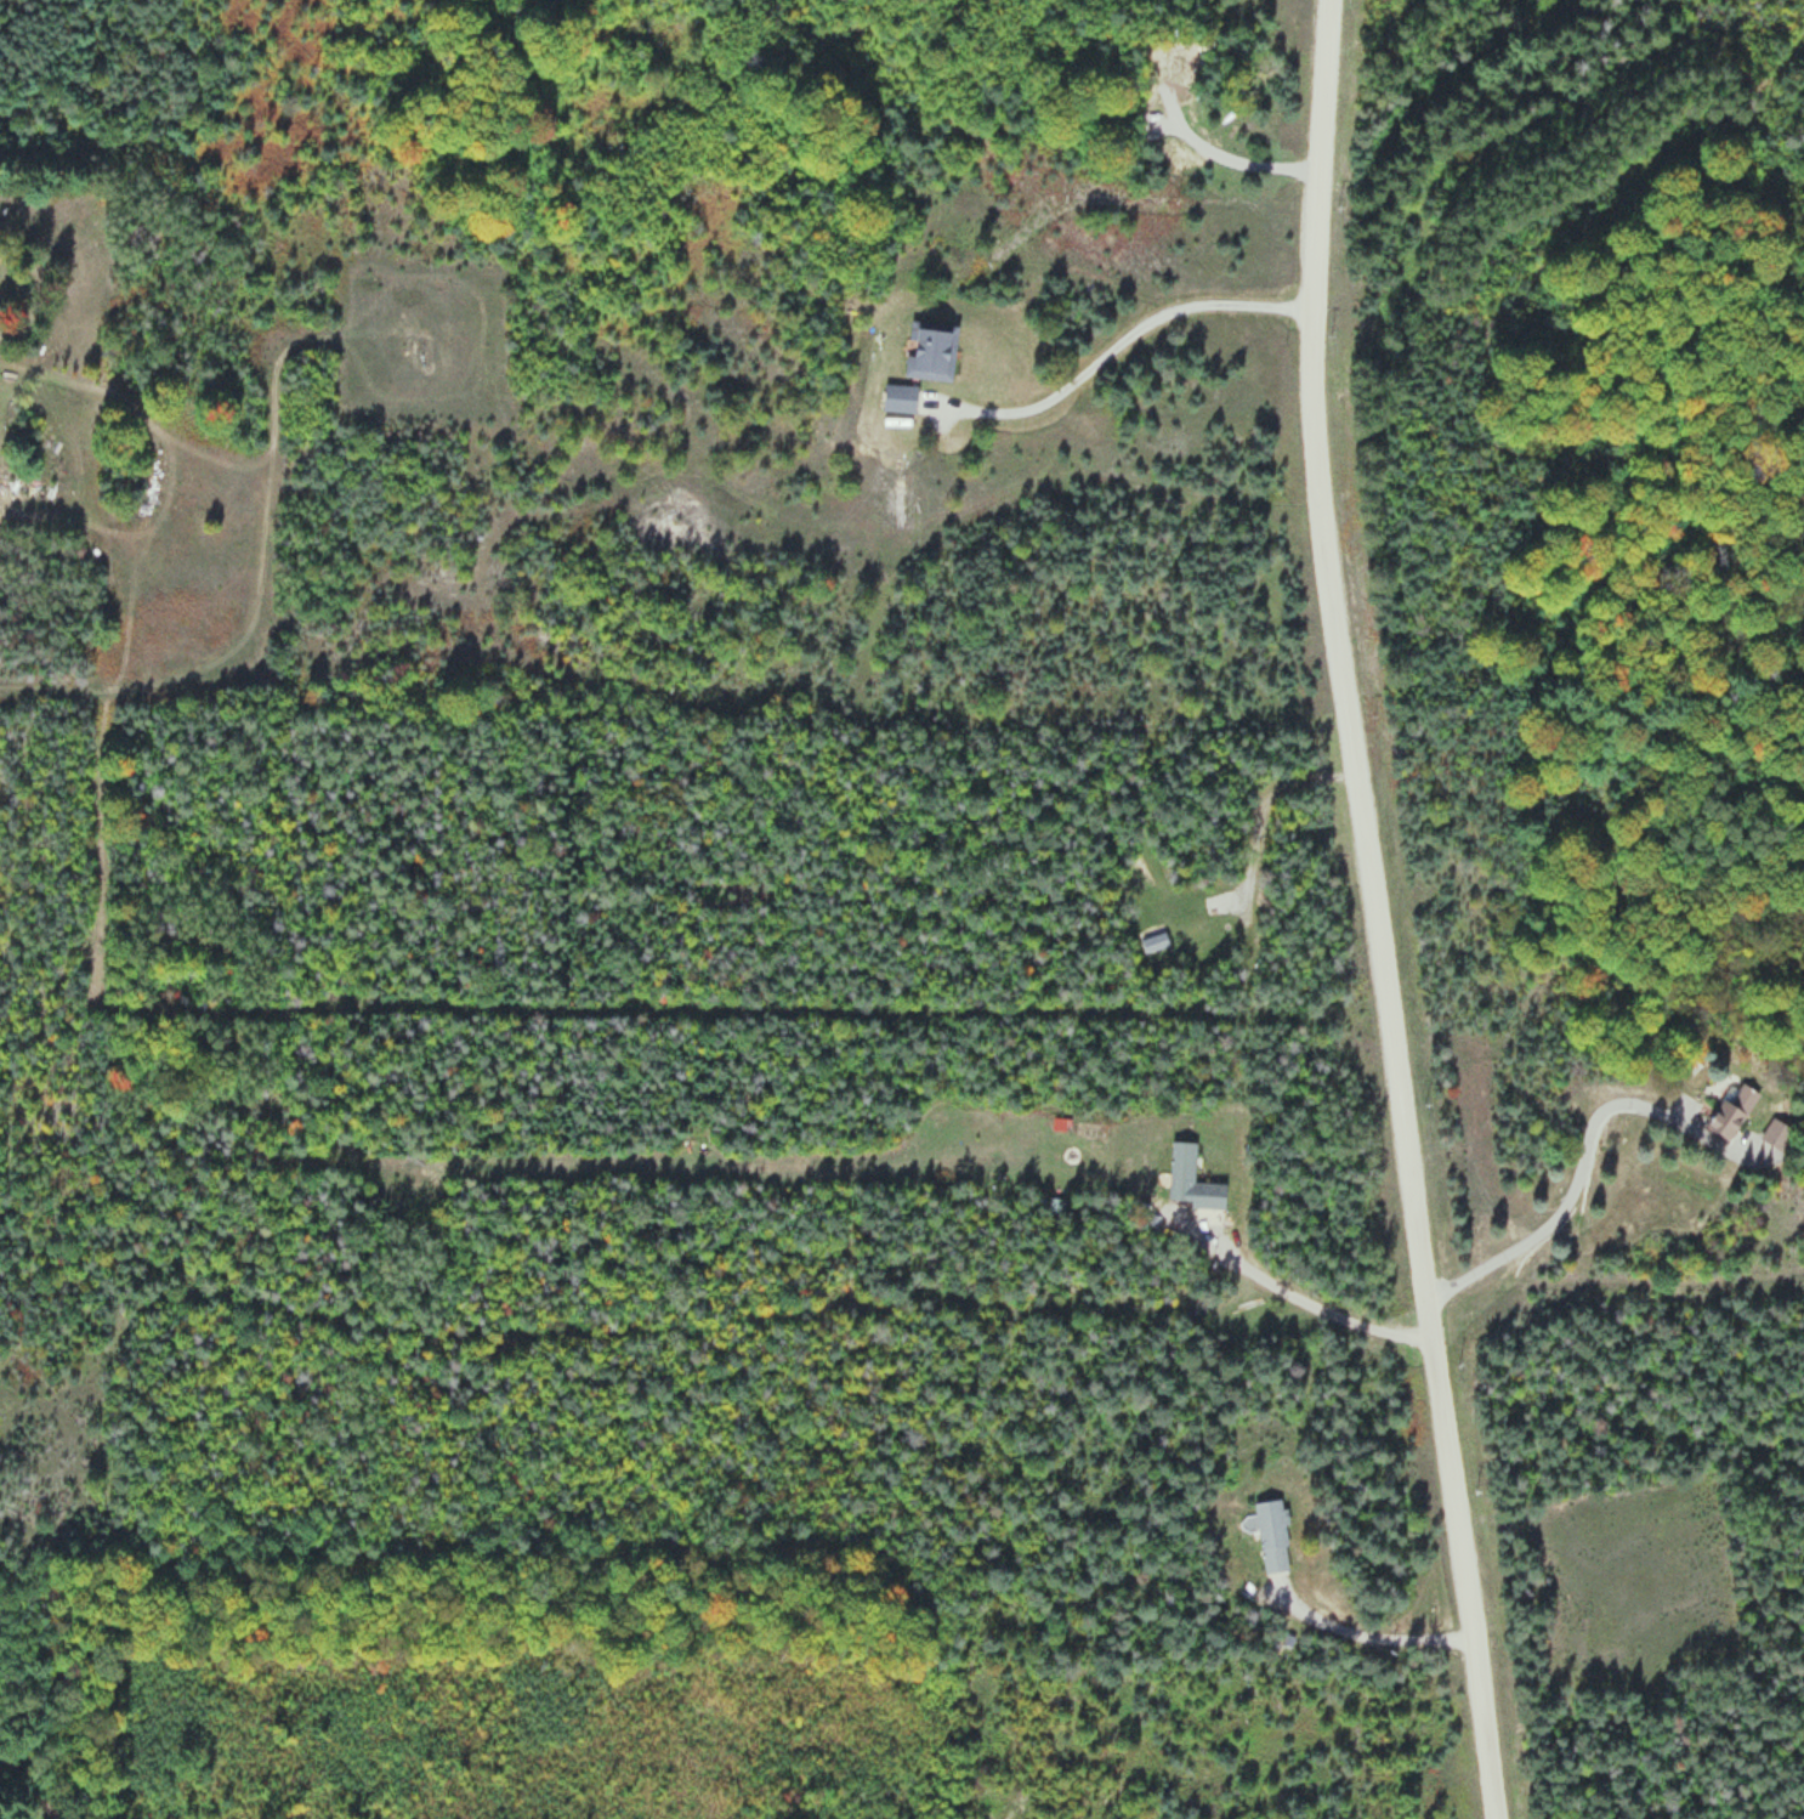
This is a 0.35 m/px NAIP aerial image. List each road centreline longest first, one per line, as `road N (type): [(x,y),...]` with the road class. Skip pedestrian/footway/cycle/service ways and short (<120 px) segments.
road 1 (residential): [(1494,1818),(1310,389),(1328,0)]

